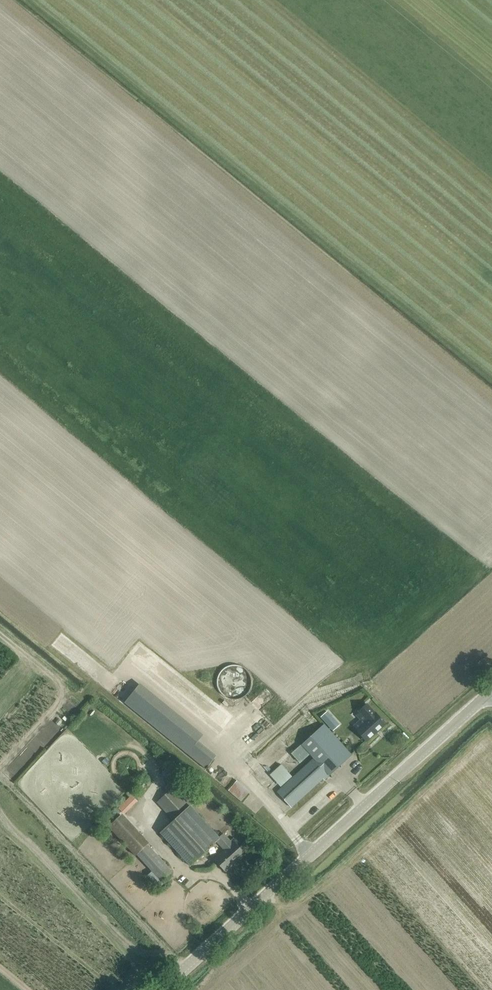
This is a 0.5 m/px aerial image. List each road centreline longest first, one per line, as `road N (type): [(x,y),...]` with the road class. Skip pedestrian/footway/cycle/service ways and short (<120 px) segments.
road 1 (tertiary): [(161,989),(491,690)]

